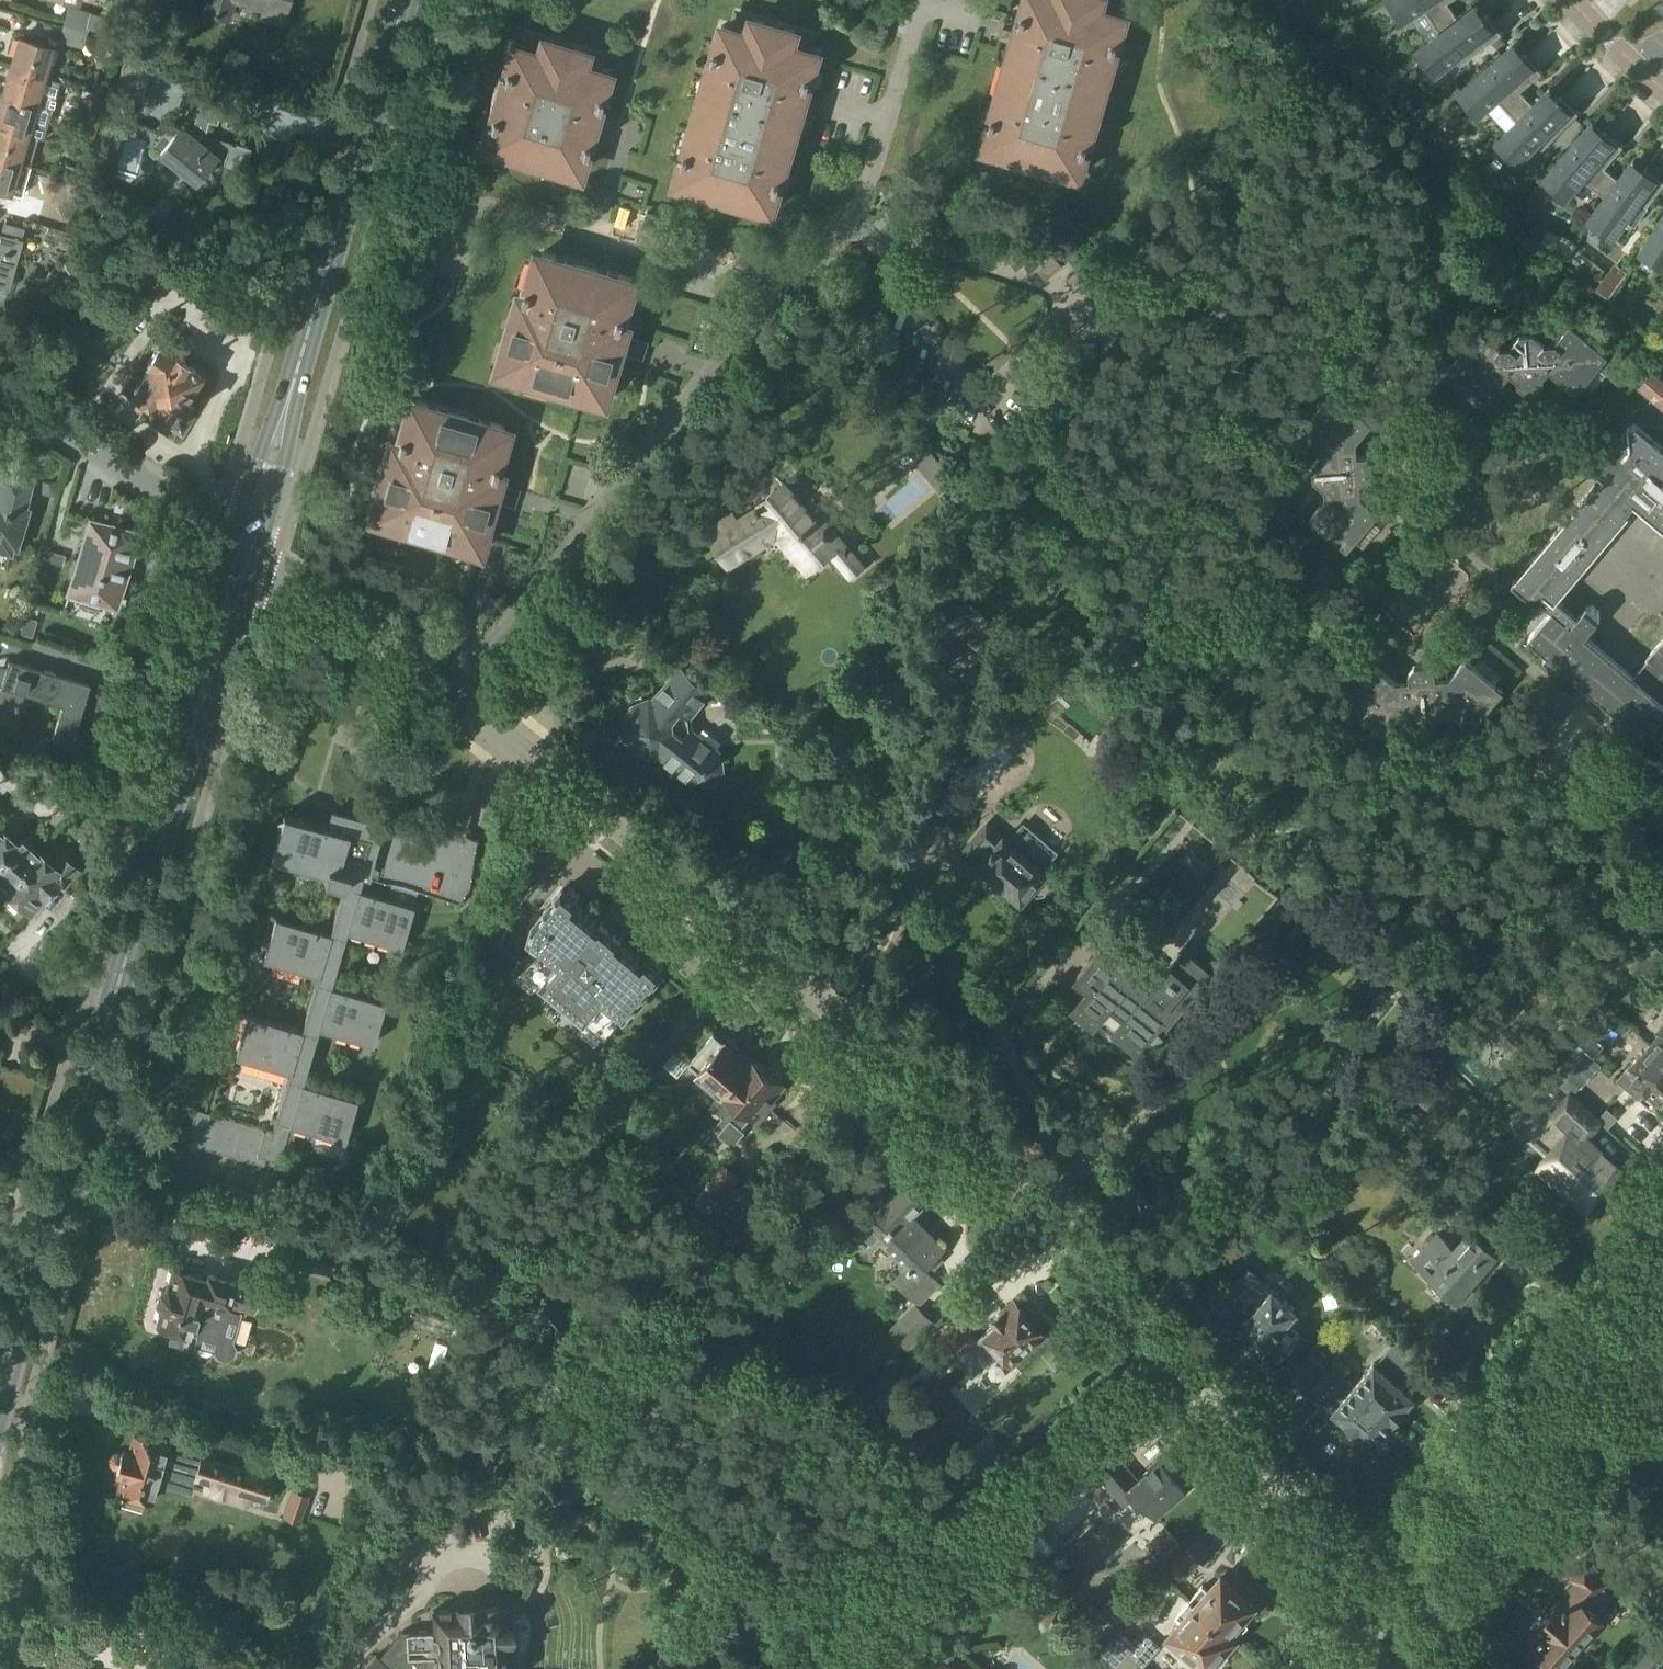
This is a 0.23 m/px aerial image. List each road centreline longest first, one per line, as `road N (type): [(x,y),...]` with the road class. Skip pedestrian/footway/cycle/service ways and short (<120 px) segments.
road 1 (residential): [(433,696),(646,849),(836,1015),(1157,1332),(1399,1598)]
road 2 (tertiary): [(0,1387),(242,566)]
road 3 (tertiary): [(242,566),(402,0)]
road 4 (residential): [(433,696),(790,279)]
road 5 (residential): [(1399,1598),(1662,1301)]
road 6 (residential): [(438,244),(463,214),(486,202),(790,279)]
road 7 (residential): [(790,279),(858,235),(924,0)]
road 8 (residential): [(0,397),(242,566)]
road 9 (residential): [(242,566),(433,696)]
road 10 (residential): [(1662,91),(1569,0)]

